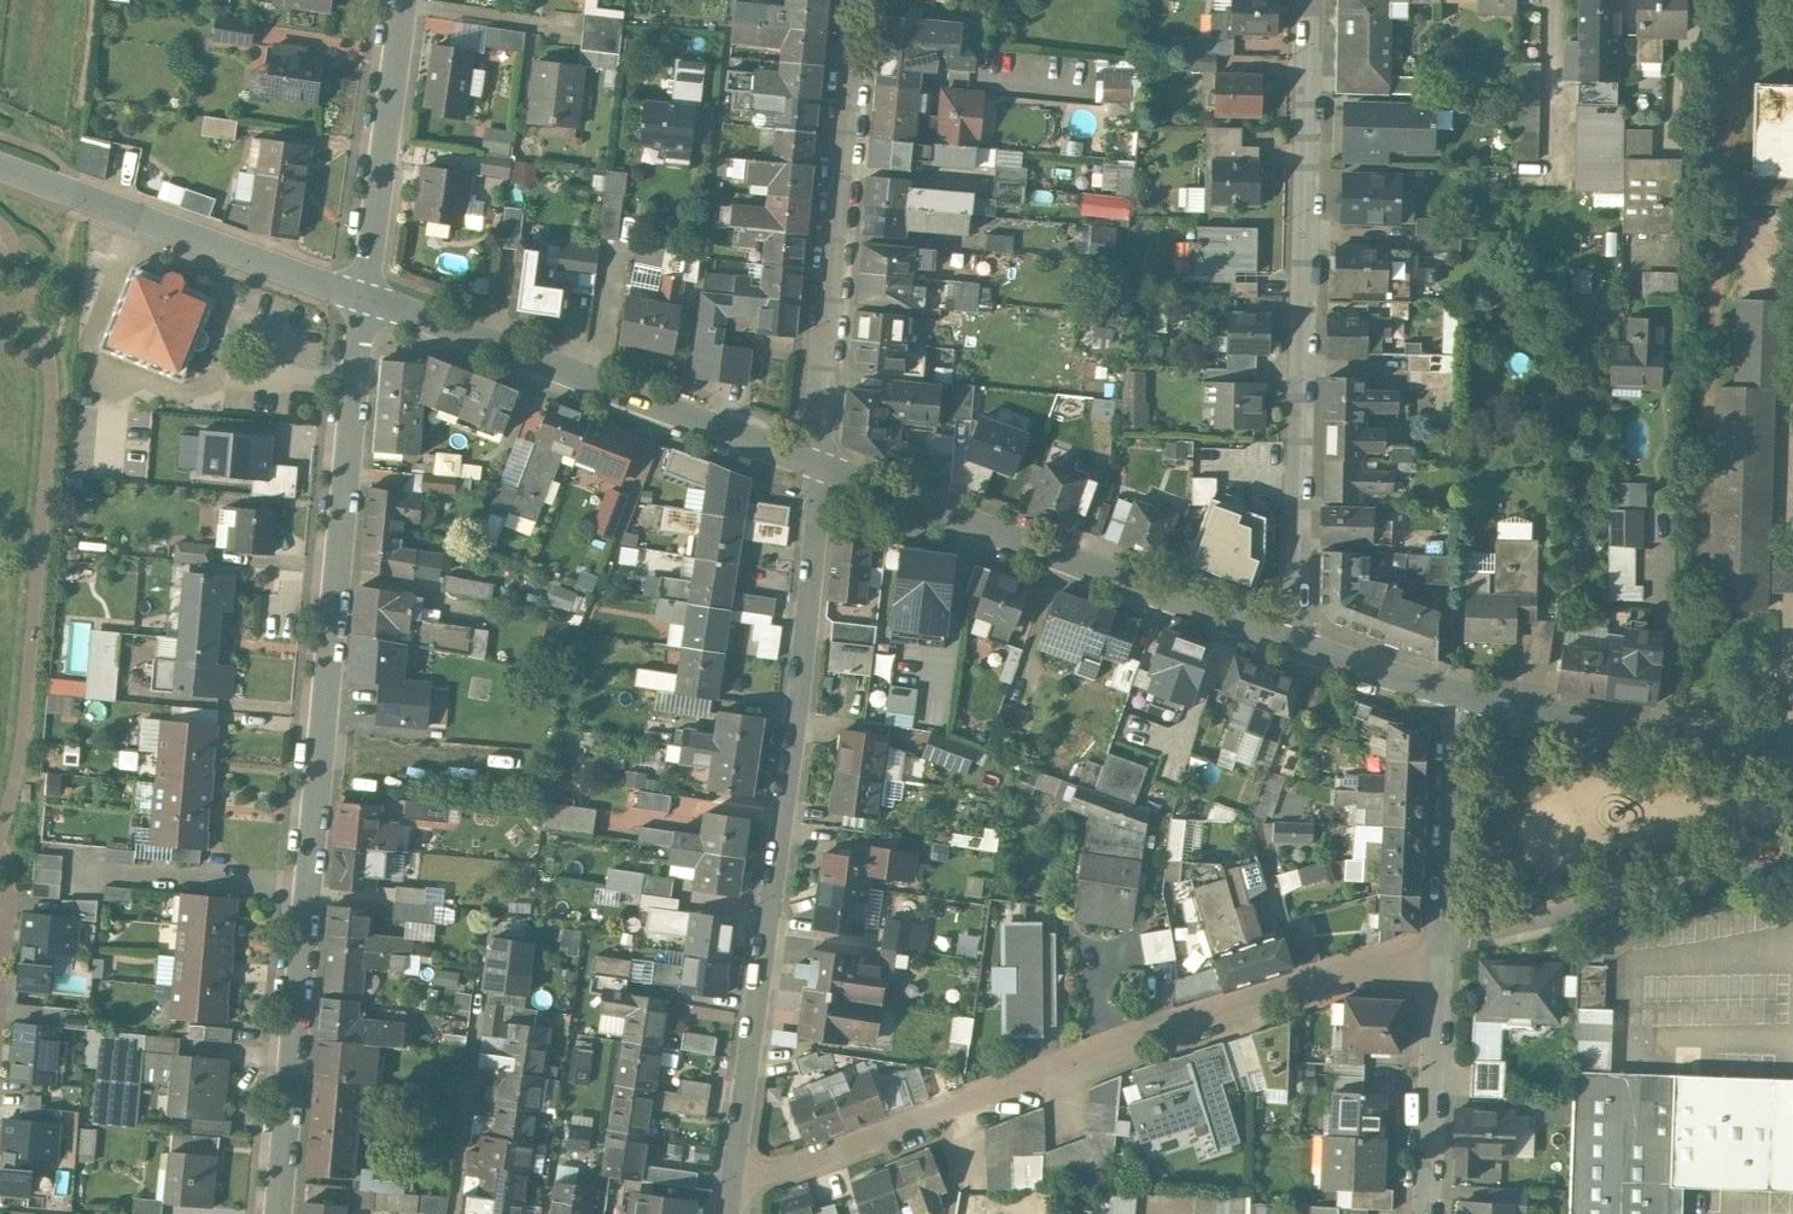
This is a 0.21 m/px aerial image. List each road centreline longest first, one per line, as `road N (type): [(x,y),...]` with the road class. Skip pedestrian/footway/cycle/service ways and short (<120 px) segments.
road 1 (residential): [(359,307),(274,1213)]
road 2 (residential): [(735,1184),(1261,998),(1368,965),(1439,955)]
road 3 (residential): [(735,1184),(827,476)]
road 4 (residential): [(1302,644),(1310,0)]
road 5 (residential): [(827,476),(1302,644)]
road 6 (residential): [(359,307),(809,469)]
road 7 (residential): [(809,469),(856,0)]
road 8 (residential): [(0,166),(359,307)]
road 9 (residential): [(1451,701),(1792,753)]
road 10 (residential): [(1792,870),(1470,939)]
road 11 (residential): [(405,0),(359,307)]
road 12 (residential): [(1426,1213),(1439,955)]
road 13 (residential): [(1439,955),(1451,701)]
road 14 (residential): [(539,1213),(567,1018)]
road 15 (residential): [(1302,644),(1451,701)]

